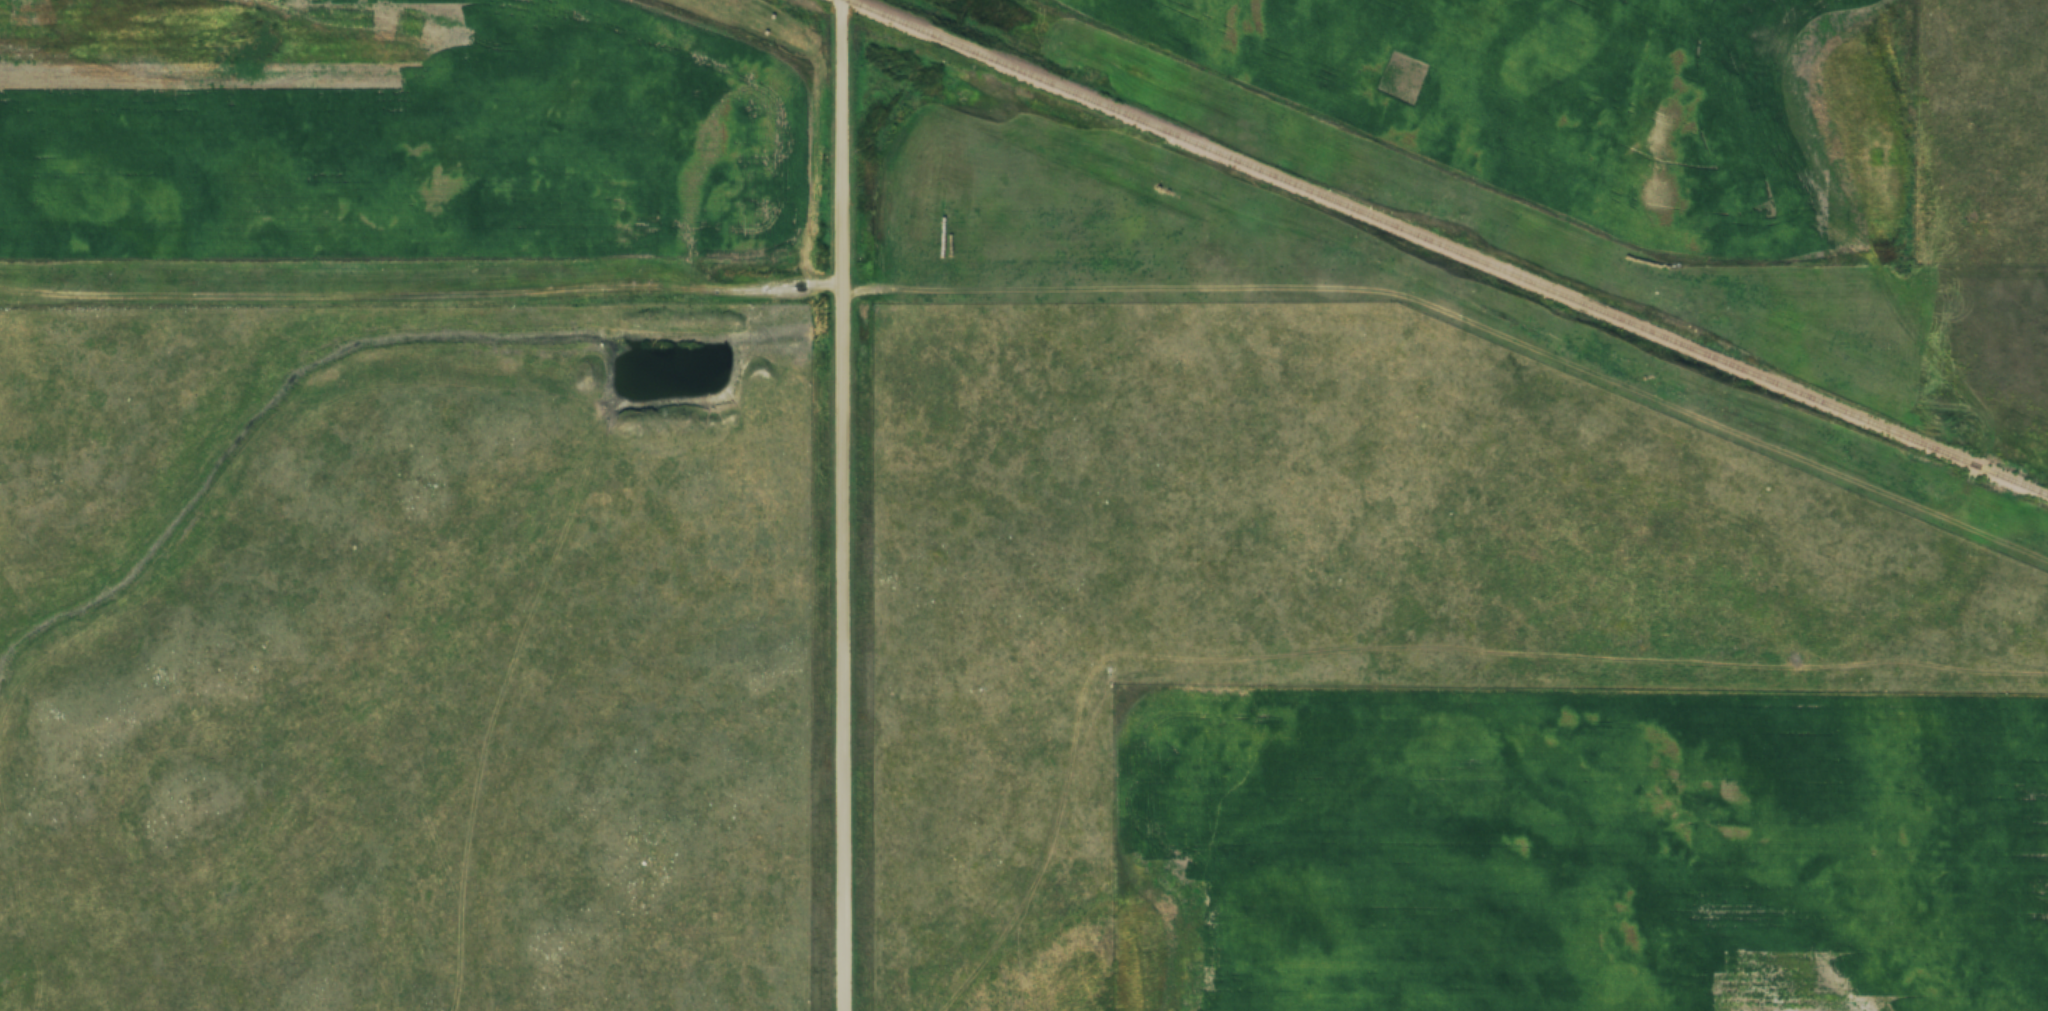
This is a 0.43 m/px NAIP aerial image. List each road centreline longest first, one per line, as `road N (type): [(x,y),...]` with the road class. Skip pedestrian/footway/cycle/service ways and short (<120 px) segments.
road 1 (residential): [(846,1010),(839,0)]
road 2 (residential): [(840,287),(0,285)]

